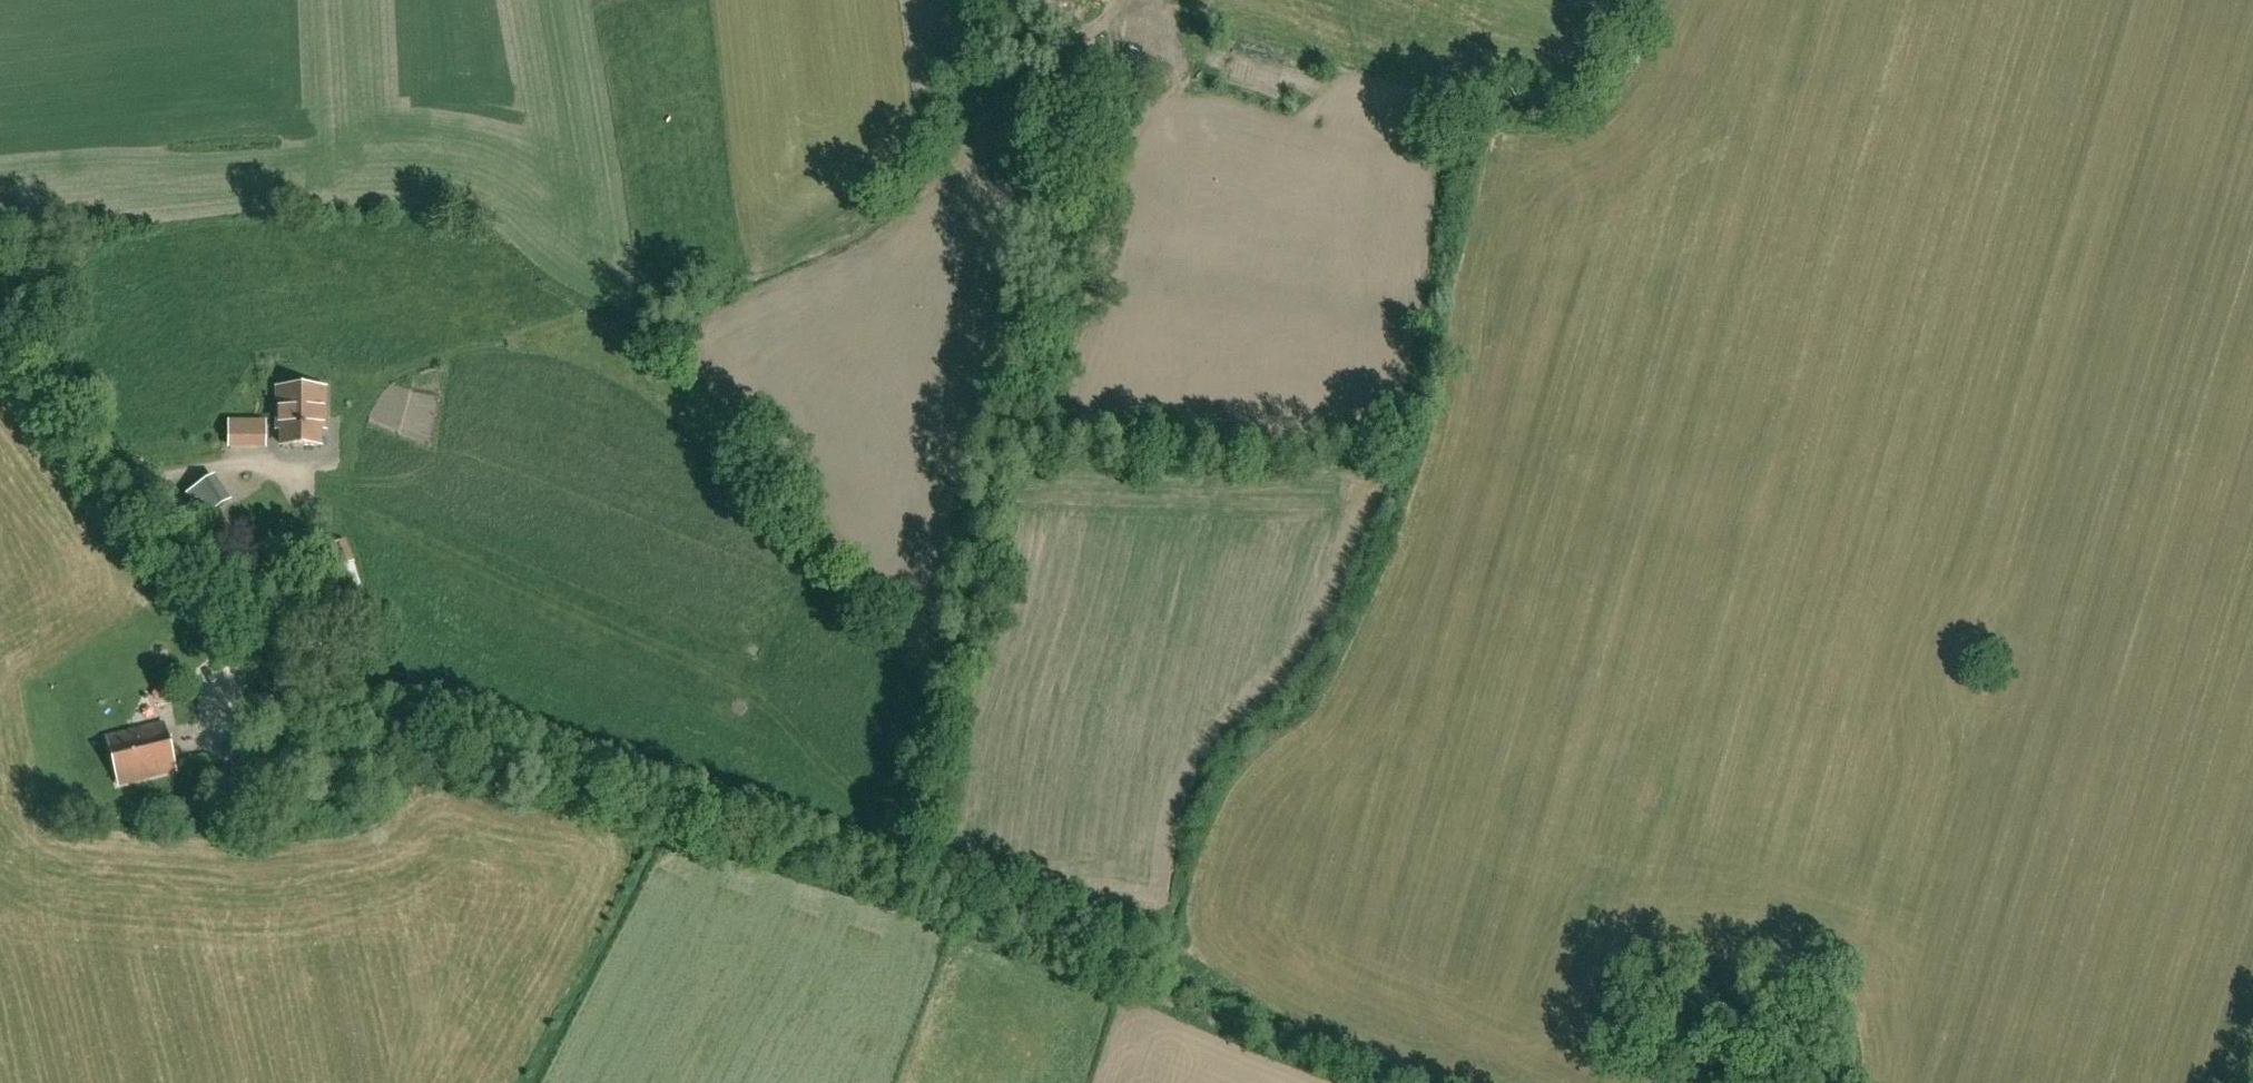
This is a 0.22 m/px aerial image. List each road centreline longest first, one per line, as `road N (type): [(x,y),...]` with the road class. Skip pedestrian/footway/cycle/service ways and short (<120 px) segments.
road 1 (track): [(0,325),(17,335),(297,681)]

